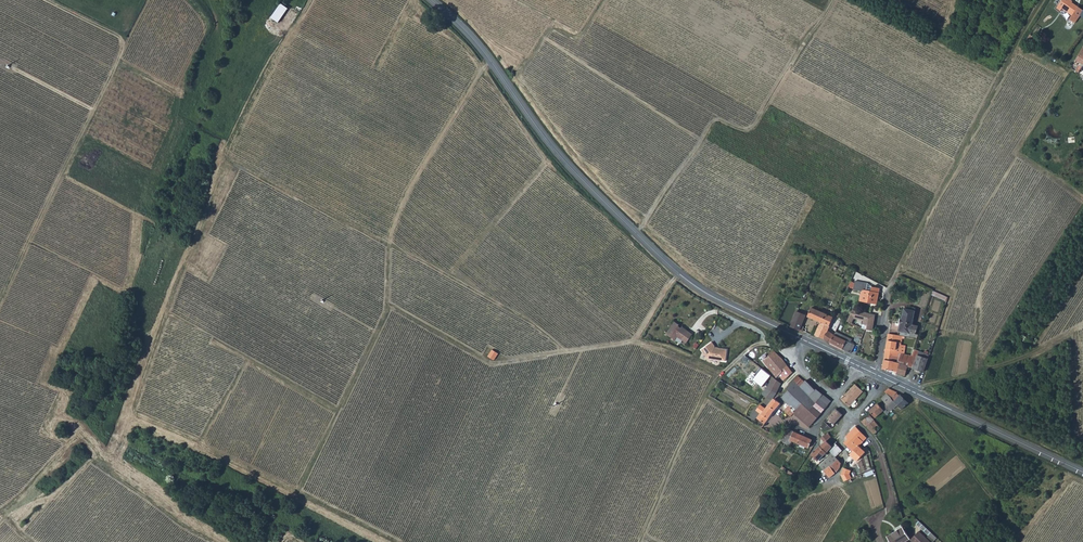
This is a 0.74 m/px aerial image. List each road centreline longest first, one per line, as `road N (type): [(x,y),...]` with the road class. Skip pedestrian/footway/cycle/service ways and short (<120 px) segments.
road 1 (track): [(565,355),(492,302),(218,161),(311,0)]
road 2 (secondary): [(432,0),(578,176),(680,275),(804,341)]
road 3 (track): [(401,541),(488,362),(632,343),(722,374)]
road 4 (track): [(889,289),(1041,0)]
road 5 (secondary): [(887,379),(1082,472)]
road 6 (track): [(918,394),(929,383),(995,368),(1082,324)]
road 7 (track): [(918,394),(1020,541)]
road 8 (track): [(706,396),(641,541)]

